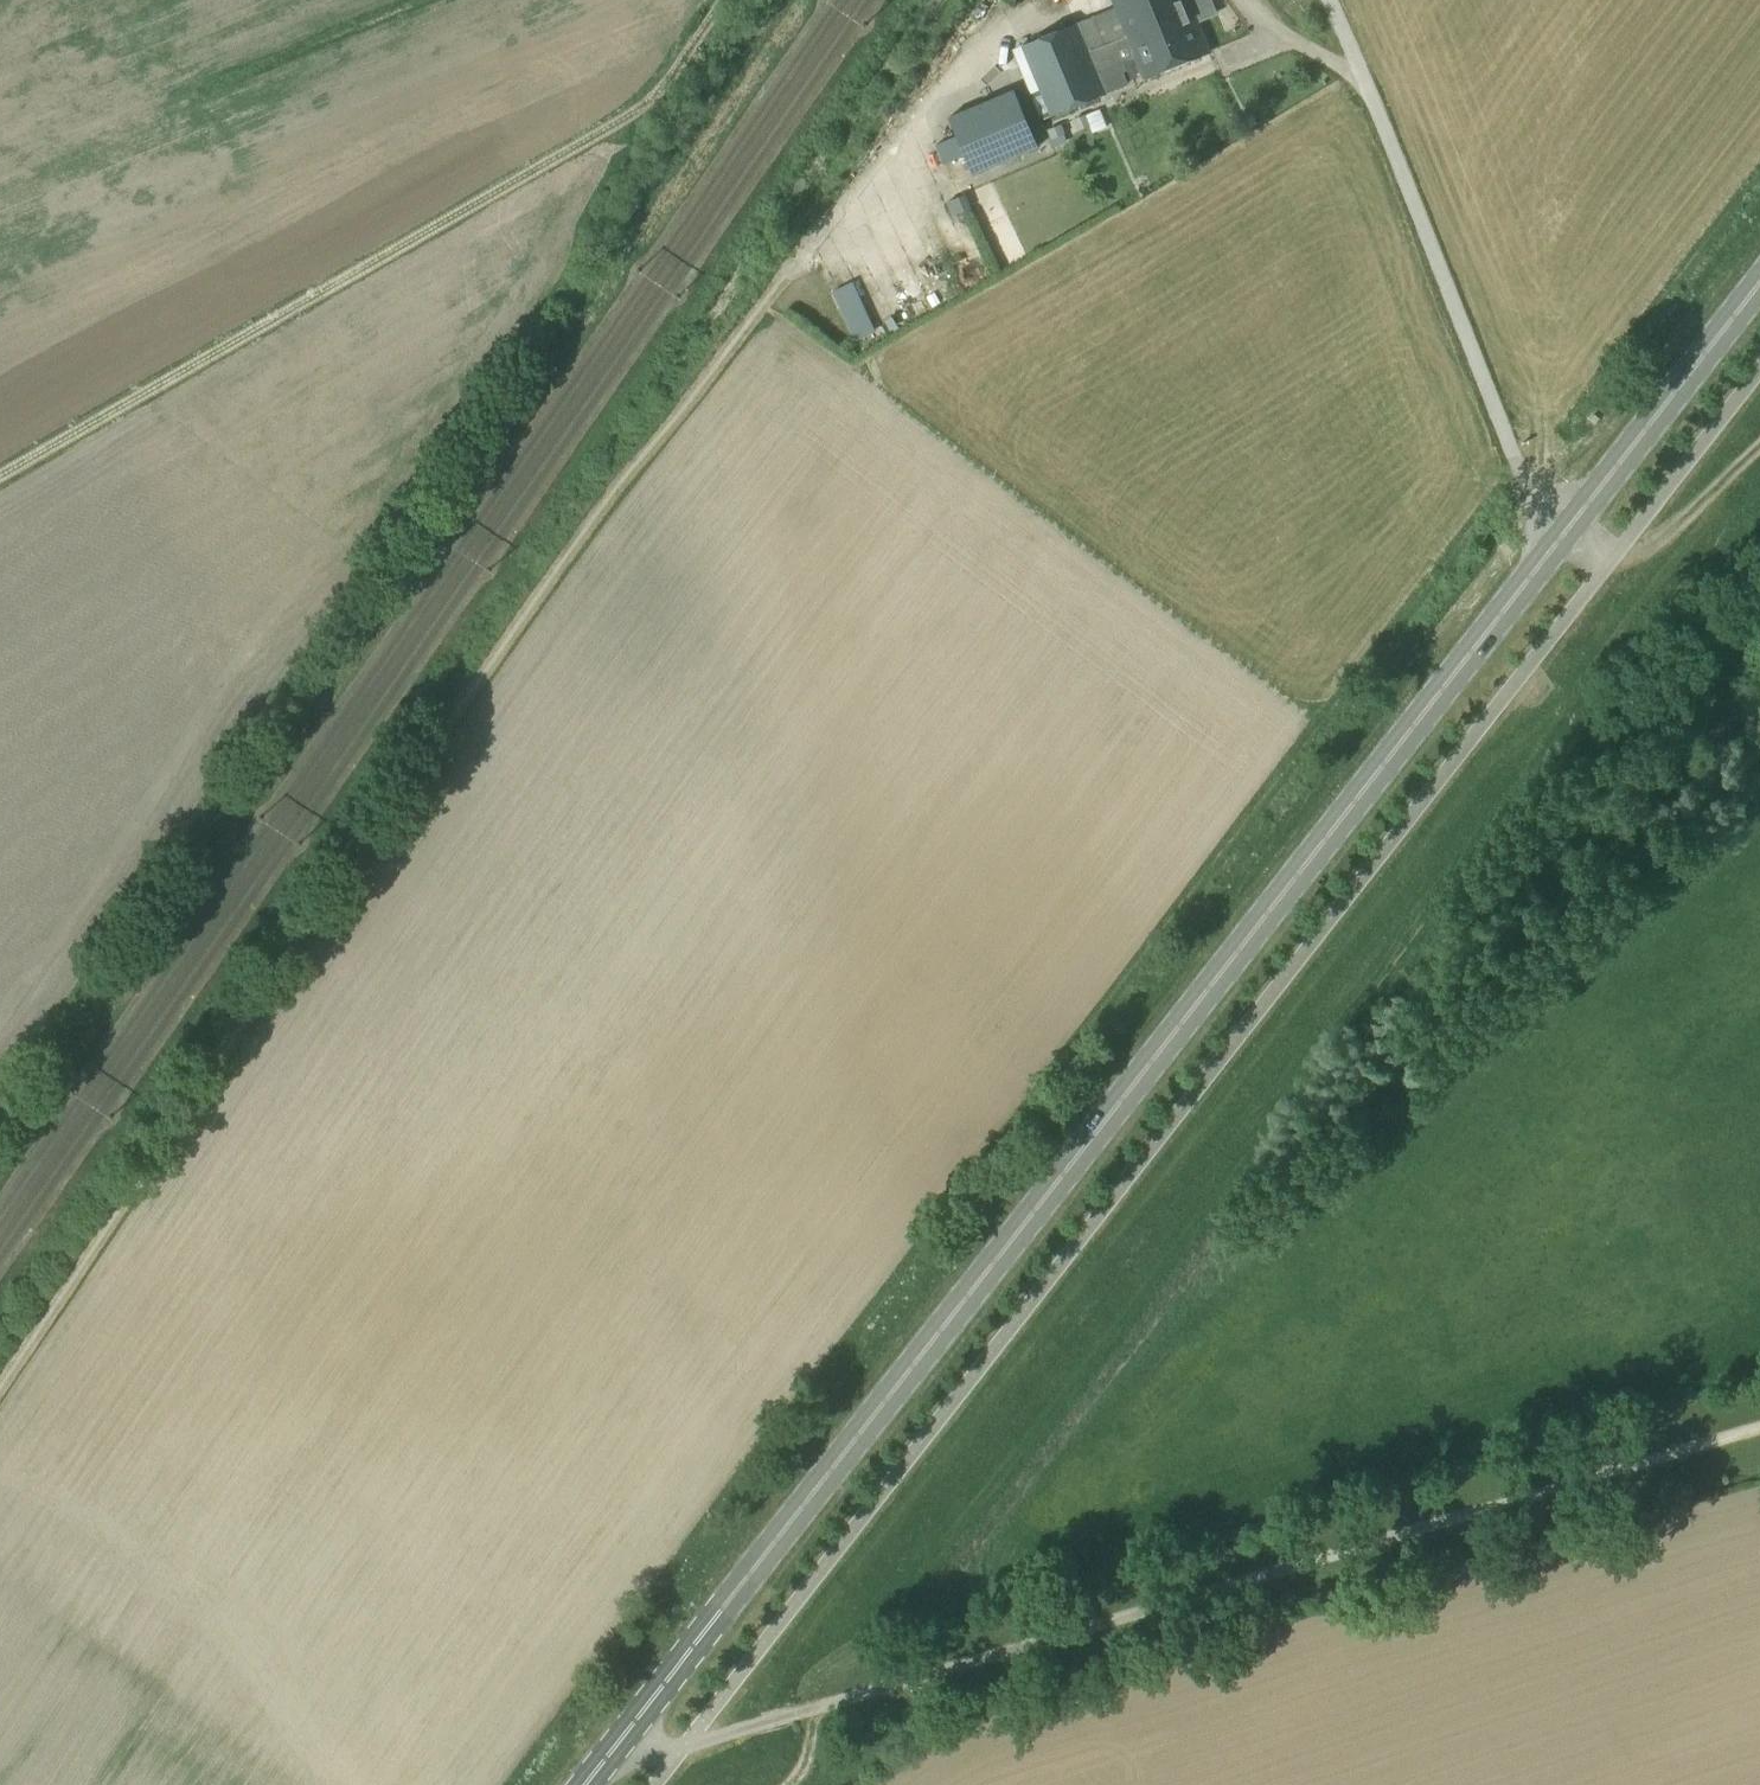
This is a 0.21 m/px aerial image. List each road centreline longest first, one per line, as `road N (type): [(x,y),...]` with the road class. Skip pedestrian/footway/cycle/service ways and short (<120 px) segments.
road 1 (primary): [(621,1741),(1759,282)]
road 2 (unclassified): [(621,1741),(682,1749),(1759,1430)]

